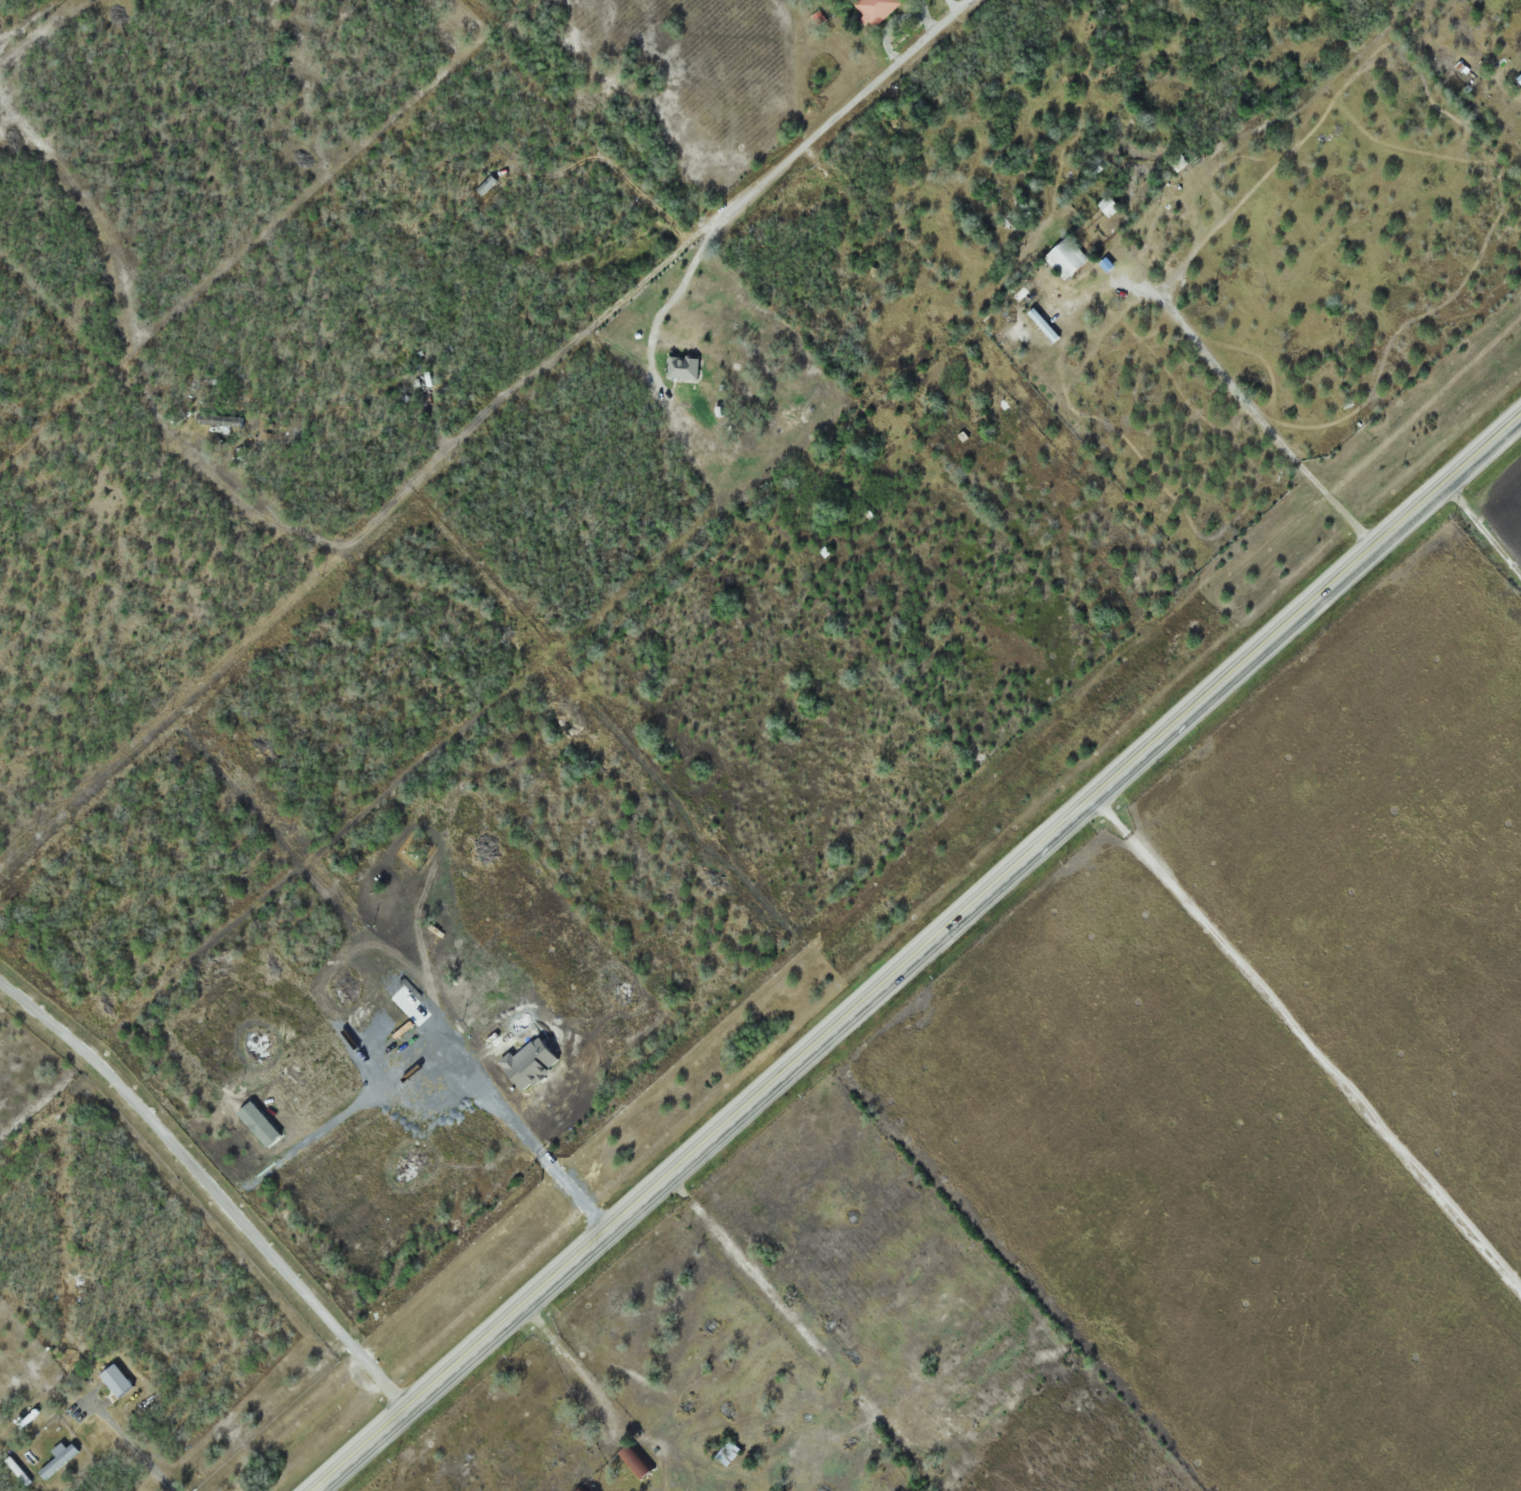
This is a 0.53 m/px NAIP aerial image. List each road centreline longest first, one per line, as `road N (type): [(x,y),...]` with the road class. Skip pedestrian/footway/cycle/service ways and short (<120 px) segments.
road 1 (trunk): [(311,1490),(1520,416)]
road 2 (residential): [(0,982),(154,1128),(406,1407)]
road 3 (residential): [(729,211),(967,0)]

